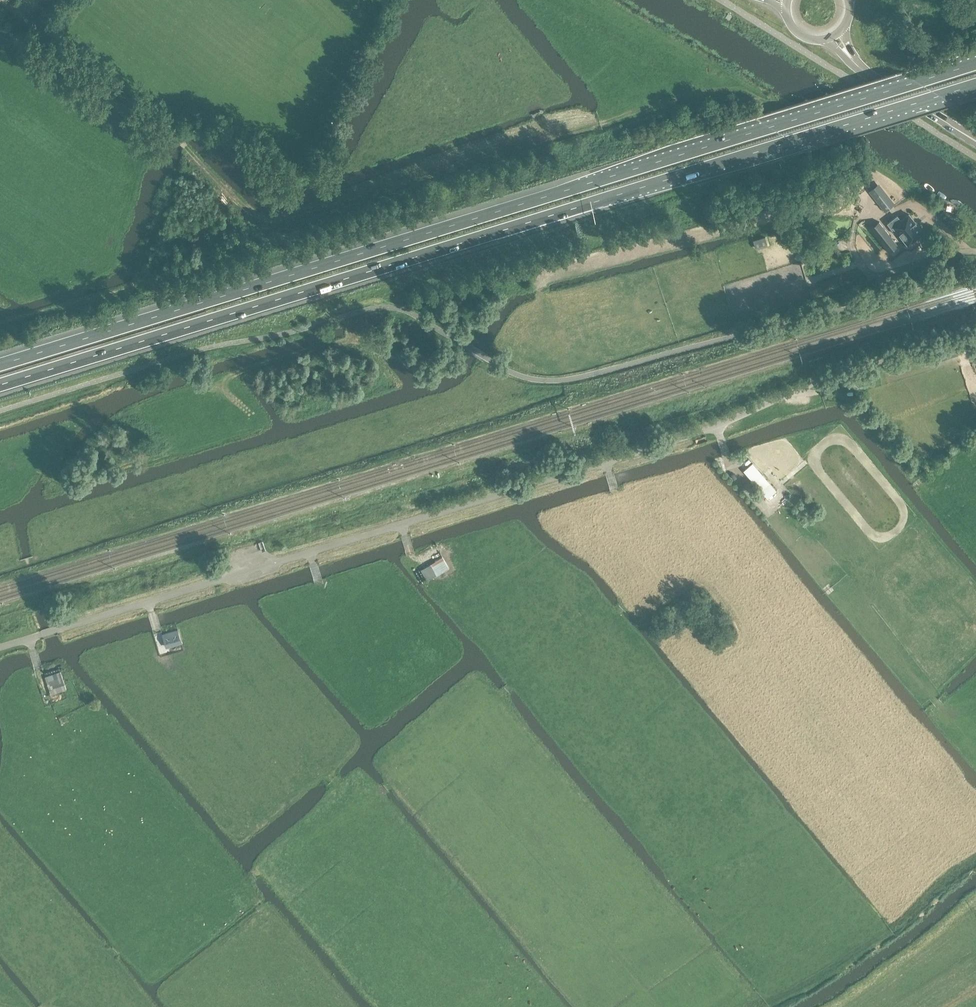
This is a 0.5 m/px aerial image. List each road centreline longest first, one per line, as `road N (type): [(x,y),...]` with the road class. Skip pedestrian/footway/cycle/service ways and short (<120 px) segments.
road 1 (motorway): [(0,385),(975,84)]
road 2 (motorway): [(975,63),(0,362)]
road 3 (track): [(622,605),(389,788),(259,873),(119,950),(46,1006)]
road 4 (track): [(614,118),(275,220),(252,211),(176,135),(16,17)]
road 5 (track): [(975,857),(947,872),(894,927),(753,1006)]
road 6 (track): [(975,518),(920,484),(848,399),(799,391)]
road 7 (primary): [(975,141),(854,62)]

